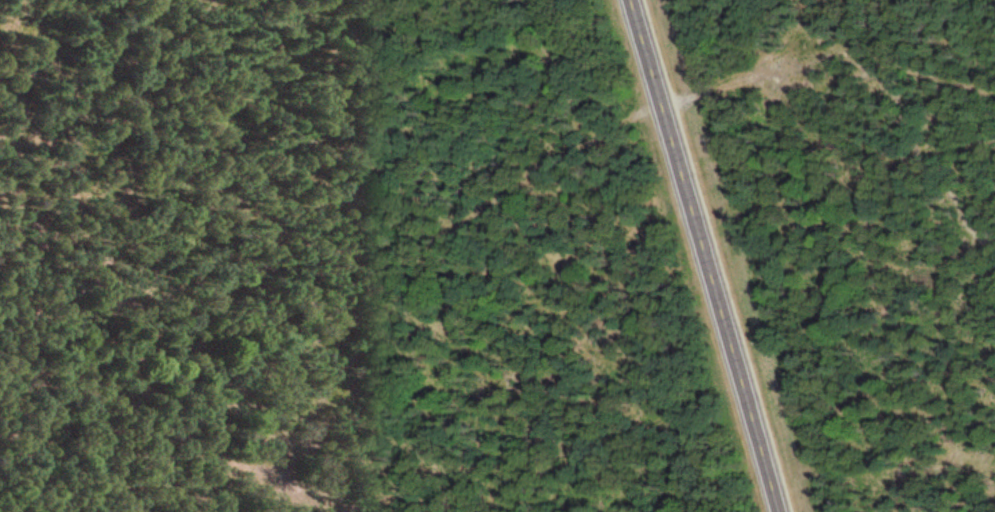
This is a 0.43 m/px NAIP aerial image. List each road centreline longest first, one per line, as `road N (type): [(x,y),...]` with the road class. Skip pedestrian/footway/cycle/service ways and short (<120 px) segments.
road 1 (secondary): [(638,0),(784,511)]

